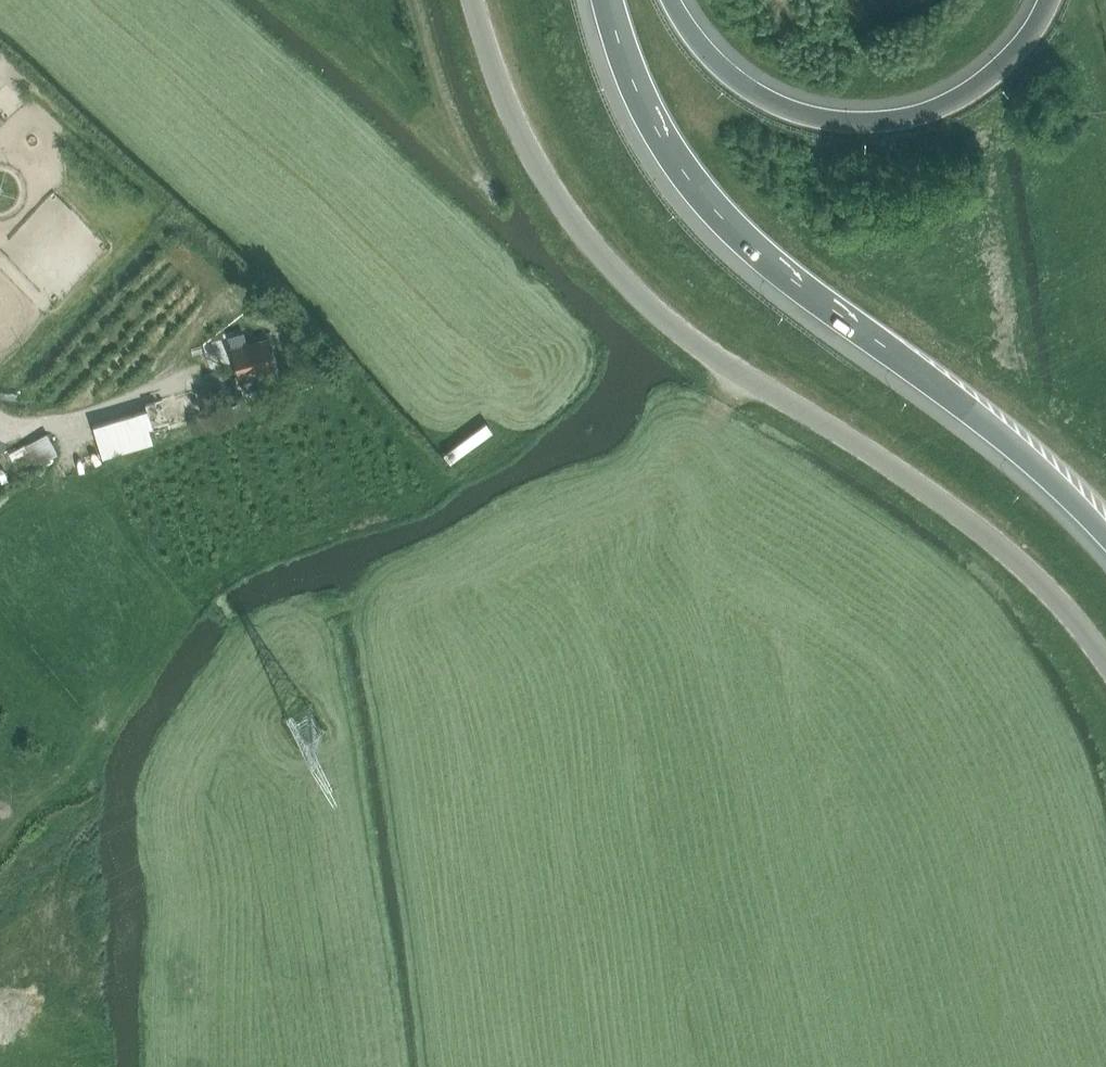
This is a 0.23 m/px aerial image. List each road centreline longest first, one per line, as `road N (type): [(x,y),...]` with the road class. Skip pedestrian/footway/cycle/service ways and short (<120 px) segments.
road 1 (unclassified): [(1105,659),(1014,556),(692,340),(628,284),(521,133),(475,0)]
road 2 (motorway): [(608,0),(647,111),(723,217),(802,287),(998,429),(1105,539)]
road 3 (motorway): [(1047,0),(1014,52),(968,92),(910,116),(859,121),(807,115),(761,97),(704,45),(673,0)]
road 4 (track): [(370,604),(703,440),(744,373)]

